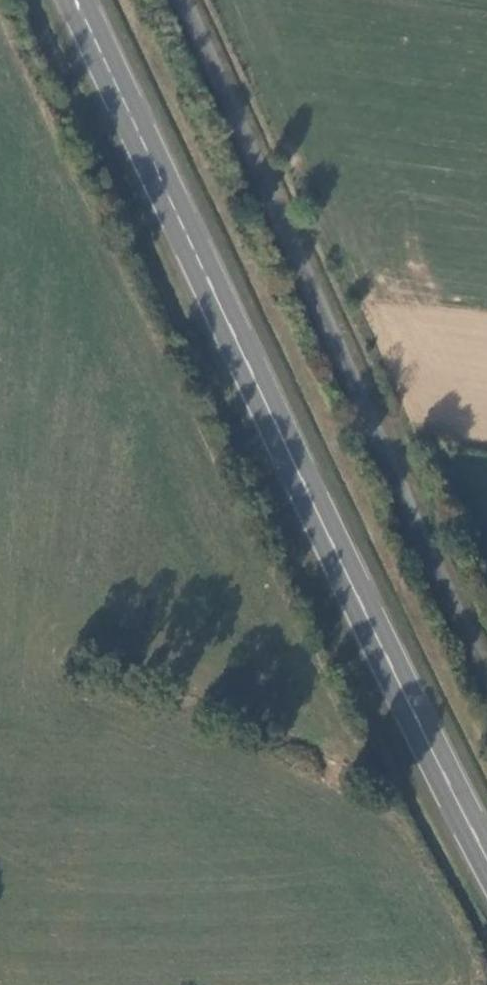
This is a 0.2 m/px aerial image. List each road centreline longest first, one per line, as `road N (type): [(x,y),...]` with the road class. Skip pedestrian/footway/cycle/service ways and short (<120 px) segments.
road 1 (primary): [(486,855),(78,0)]
road 2 (unclassified): [(486,650),(422,530),(183,0)]

